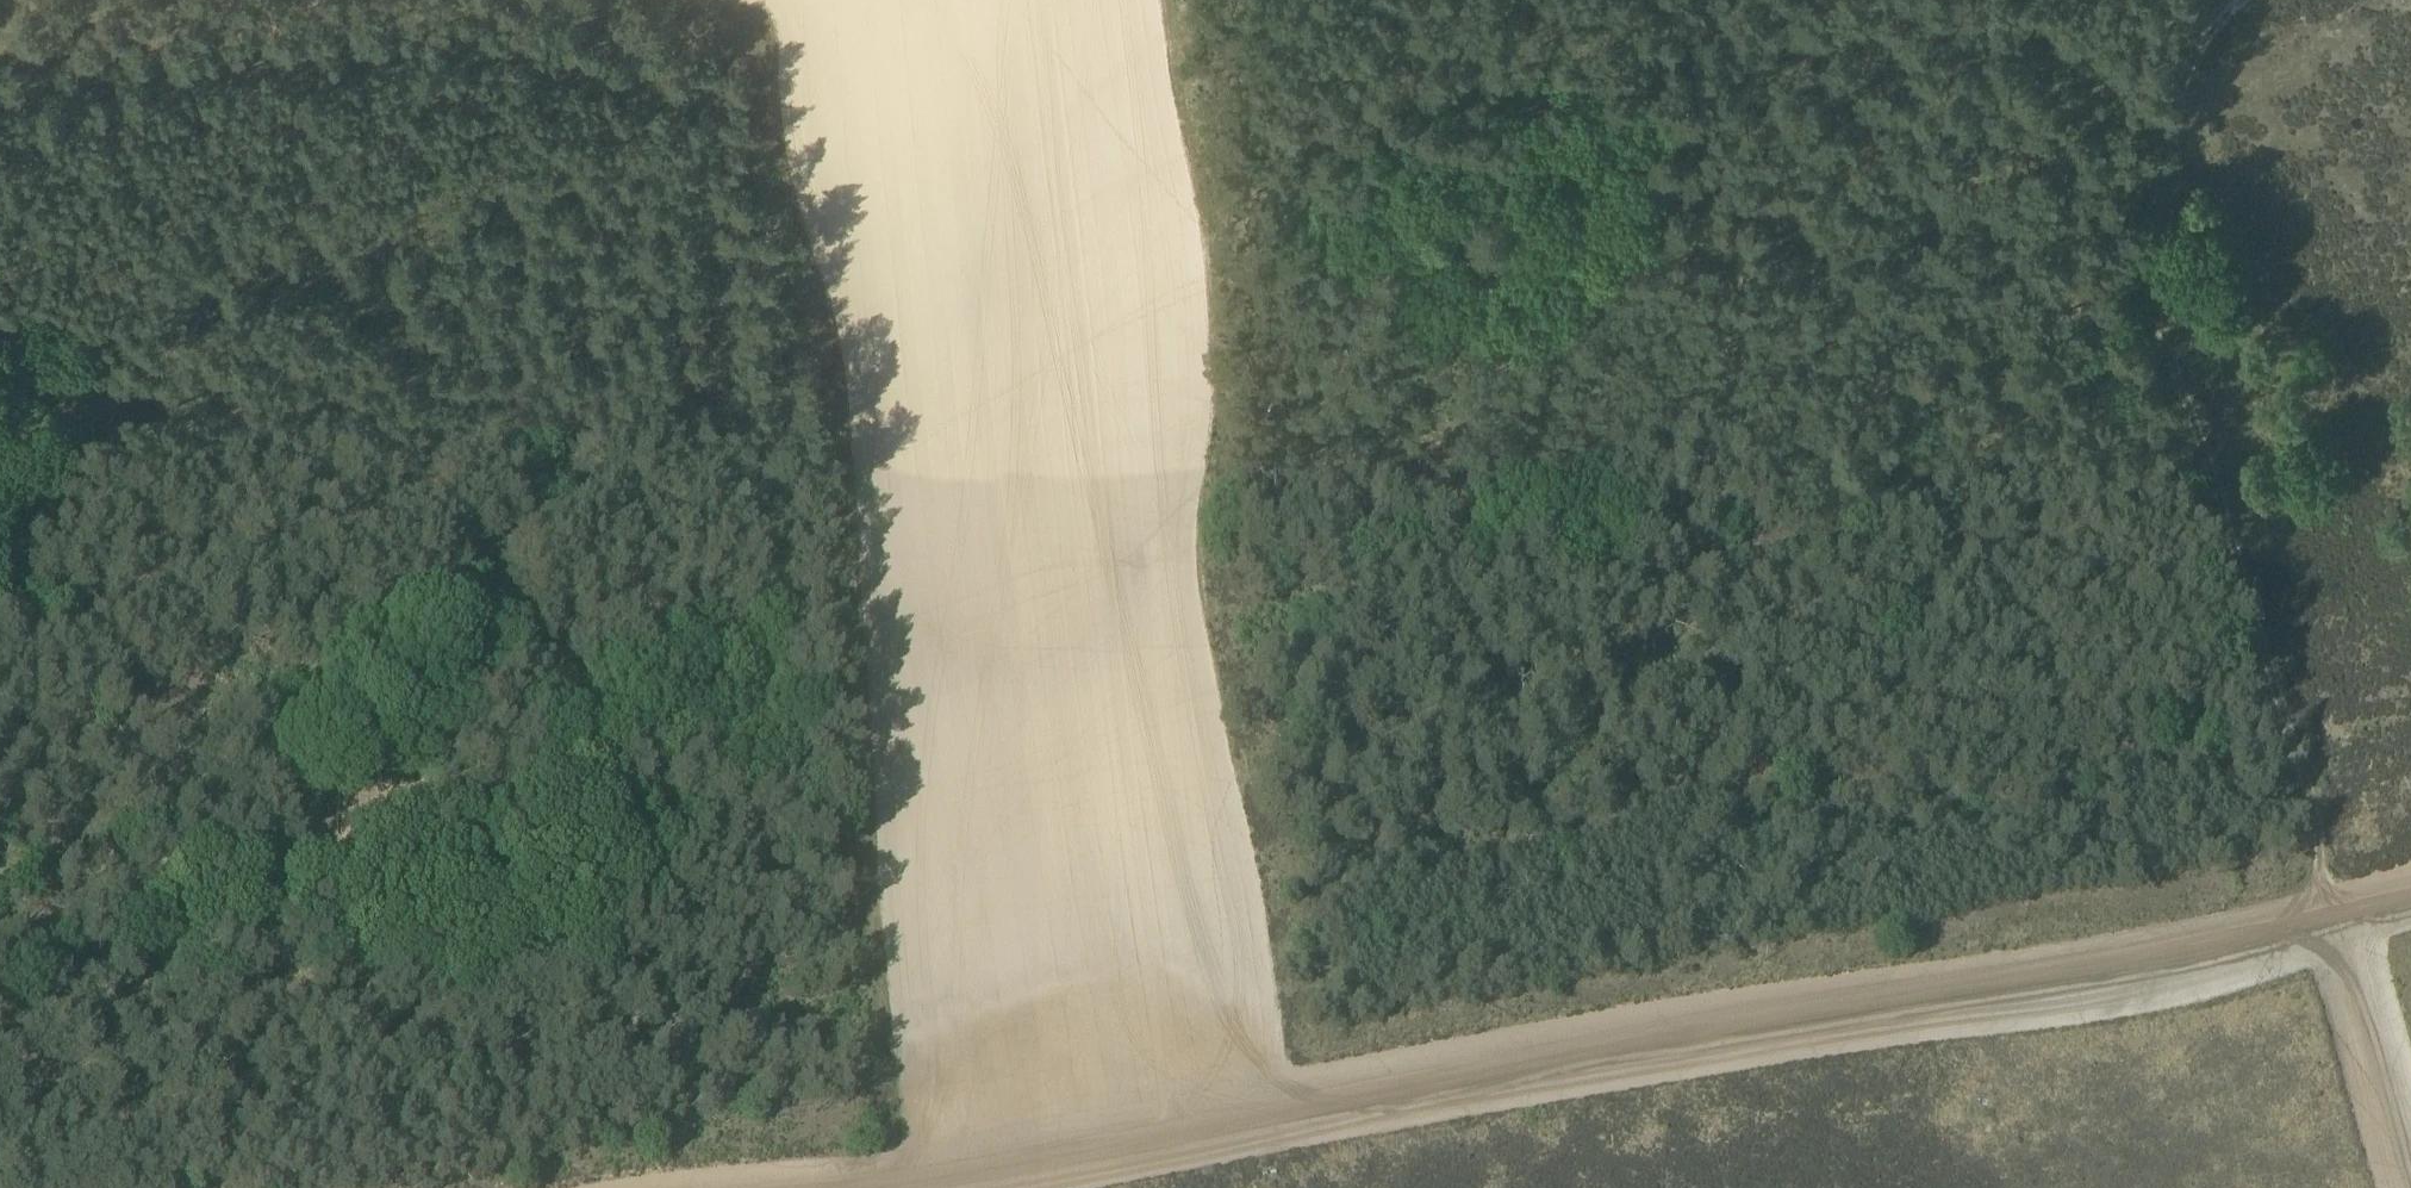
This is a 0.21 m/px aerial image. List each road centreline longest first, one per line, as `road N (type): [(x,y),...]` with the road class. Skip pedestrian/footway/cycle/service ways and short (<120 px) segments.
road 1 (track): [(821,1187),(2088,982),(2337,925),(2410,900)]
road 2 (track): [(2410,1183),(2337,925)]

